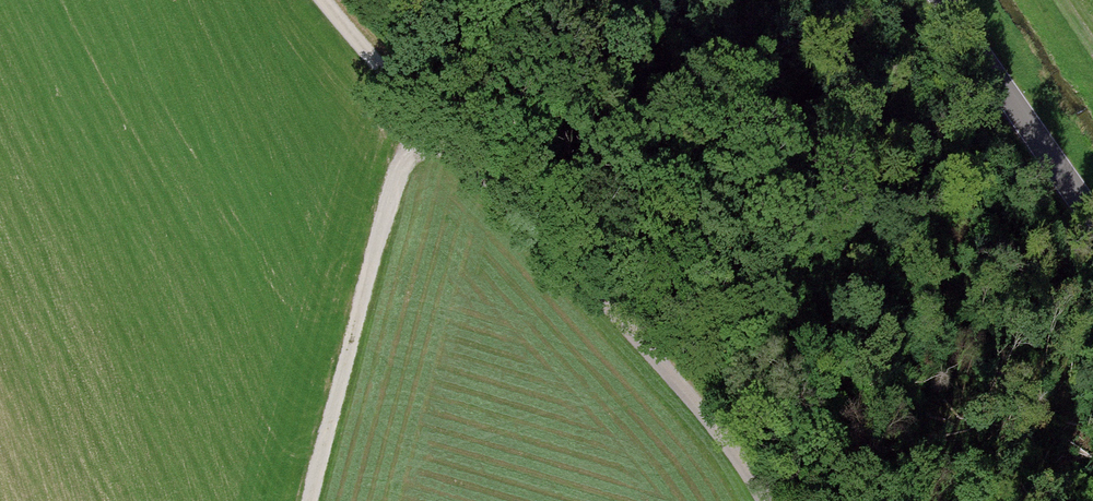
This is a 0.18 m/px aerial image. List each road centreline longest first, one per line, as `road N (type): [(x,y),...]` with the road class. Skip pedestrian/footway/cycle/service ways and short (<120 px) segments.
road 1 (track): [(324,0),(716,421),(767,500)]
road 2 (track): [(311,500),(392,191),(411,142),(432,121)]
road 3 (unclassified): [(939,0),(1092,217)]

